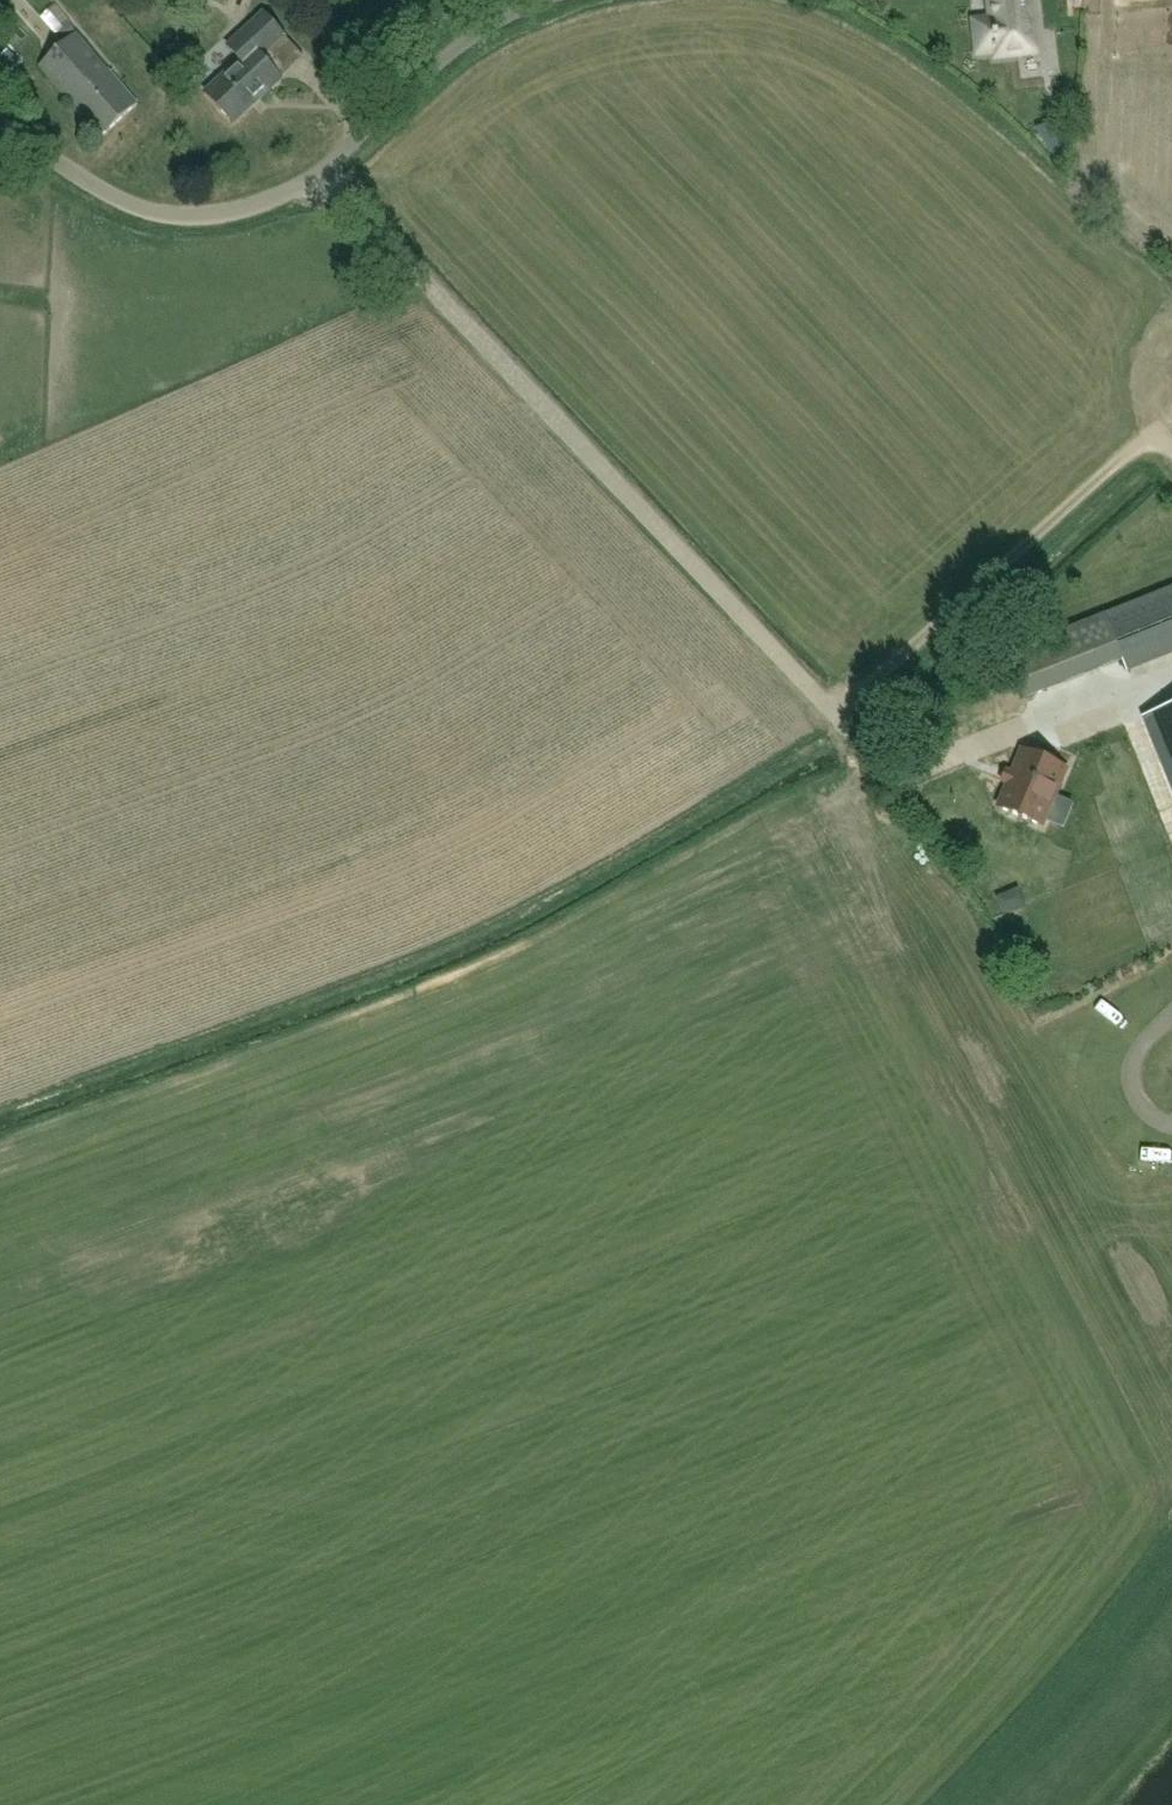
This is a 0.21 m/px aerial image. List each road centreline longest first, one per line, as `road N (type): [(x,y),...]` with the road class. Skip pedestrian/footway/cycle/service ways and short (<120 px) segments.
road 1 (unclassified): [(924,806),(320,172)]
road 2 (unclassified): [(0,125),(115,199),(178,217),(275,198),(320,172)]
road 3 (unclassified): [(320,172),(497,25),(548,0)]

